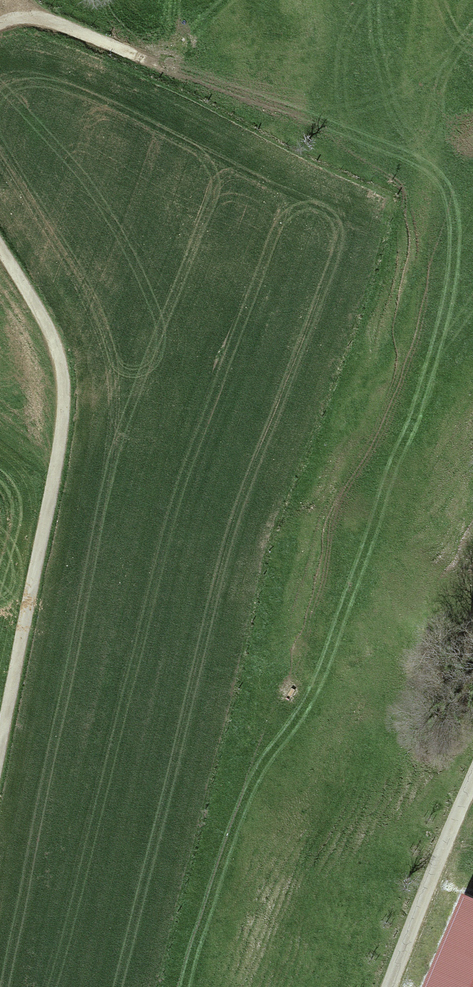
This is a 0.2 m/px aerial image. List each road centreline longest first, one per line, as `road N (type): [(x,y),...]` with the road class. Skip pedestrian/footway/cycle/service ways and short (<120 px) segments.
road 1 (track): [(0,752),(64,419),(55,344),(0,247)]
road 2 (track): [(391,986),(472,791)]
road 3 (track): [(0,23),(40,18),(140,57)]

